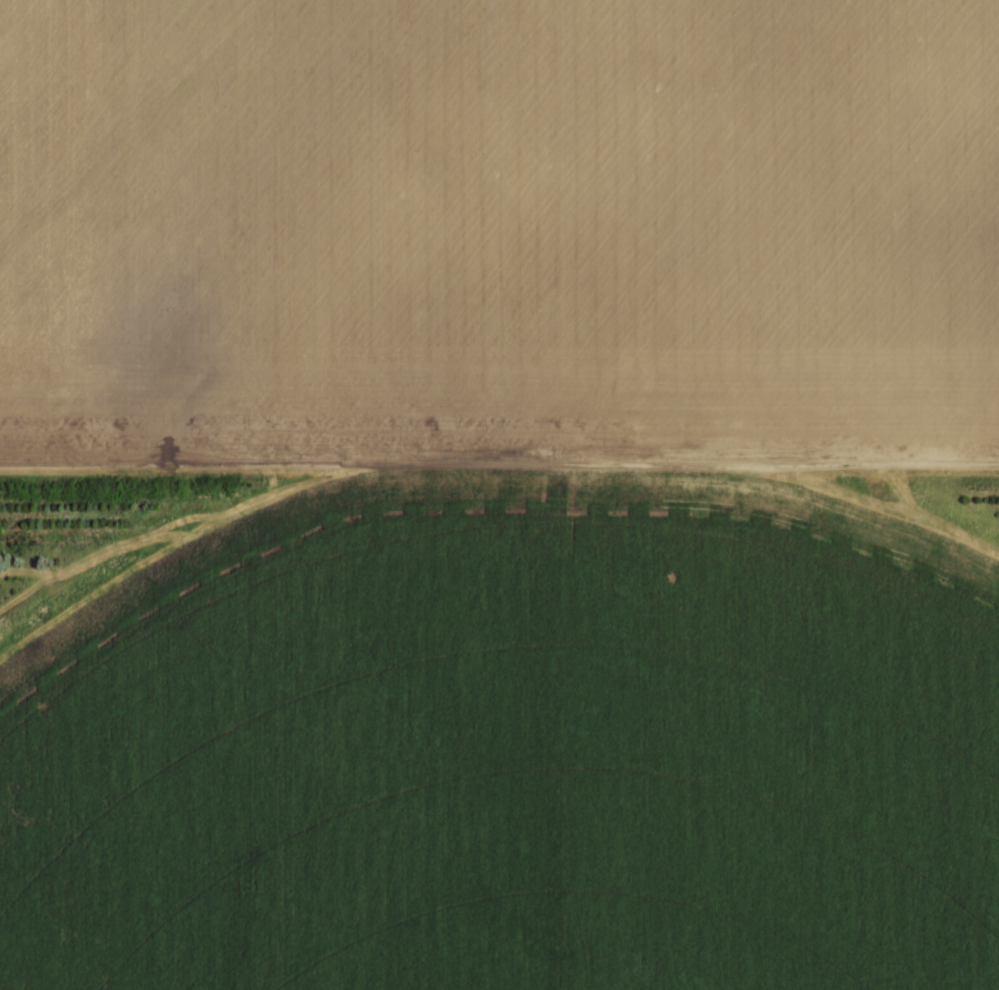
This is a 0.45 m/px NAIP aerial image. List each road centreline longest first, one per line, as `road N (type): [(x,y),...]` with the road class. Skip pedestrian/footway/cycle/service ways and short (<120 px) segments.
road 1 (residential): [(0,467),(998,466)]

